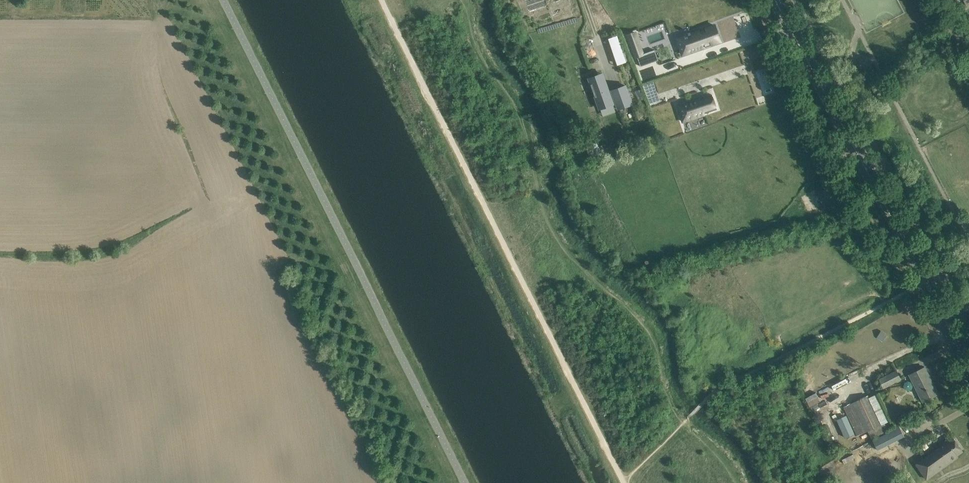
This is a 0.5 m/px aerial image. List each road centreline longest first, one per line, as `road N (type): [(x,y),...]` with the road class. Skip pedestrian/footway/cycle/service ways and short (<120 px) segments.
road 1 (tertiary): [(968,375),(777,0)]

